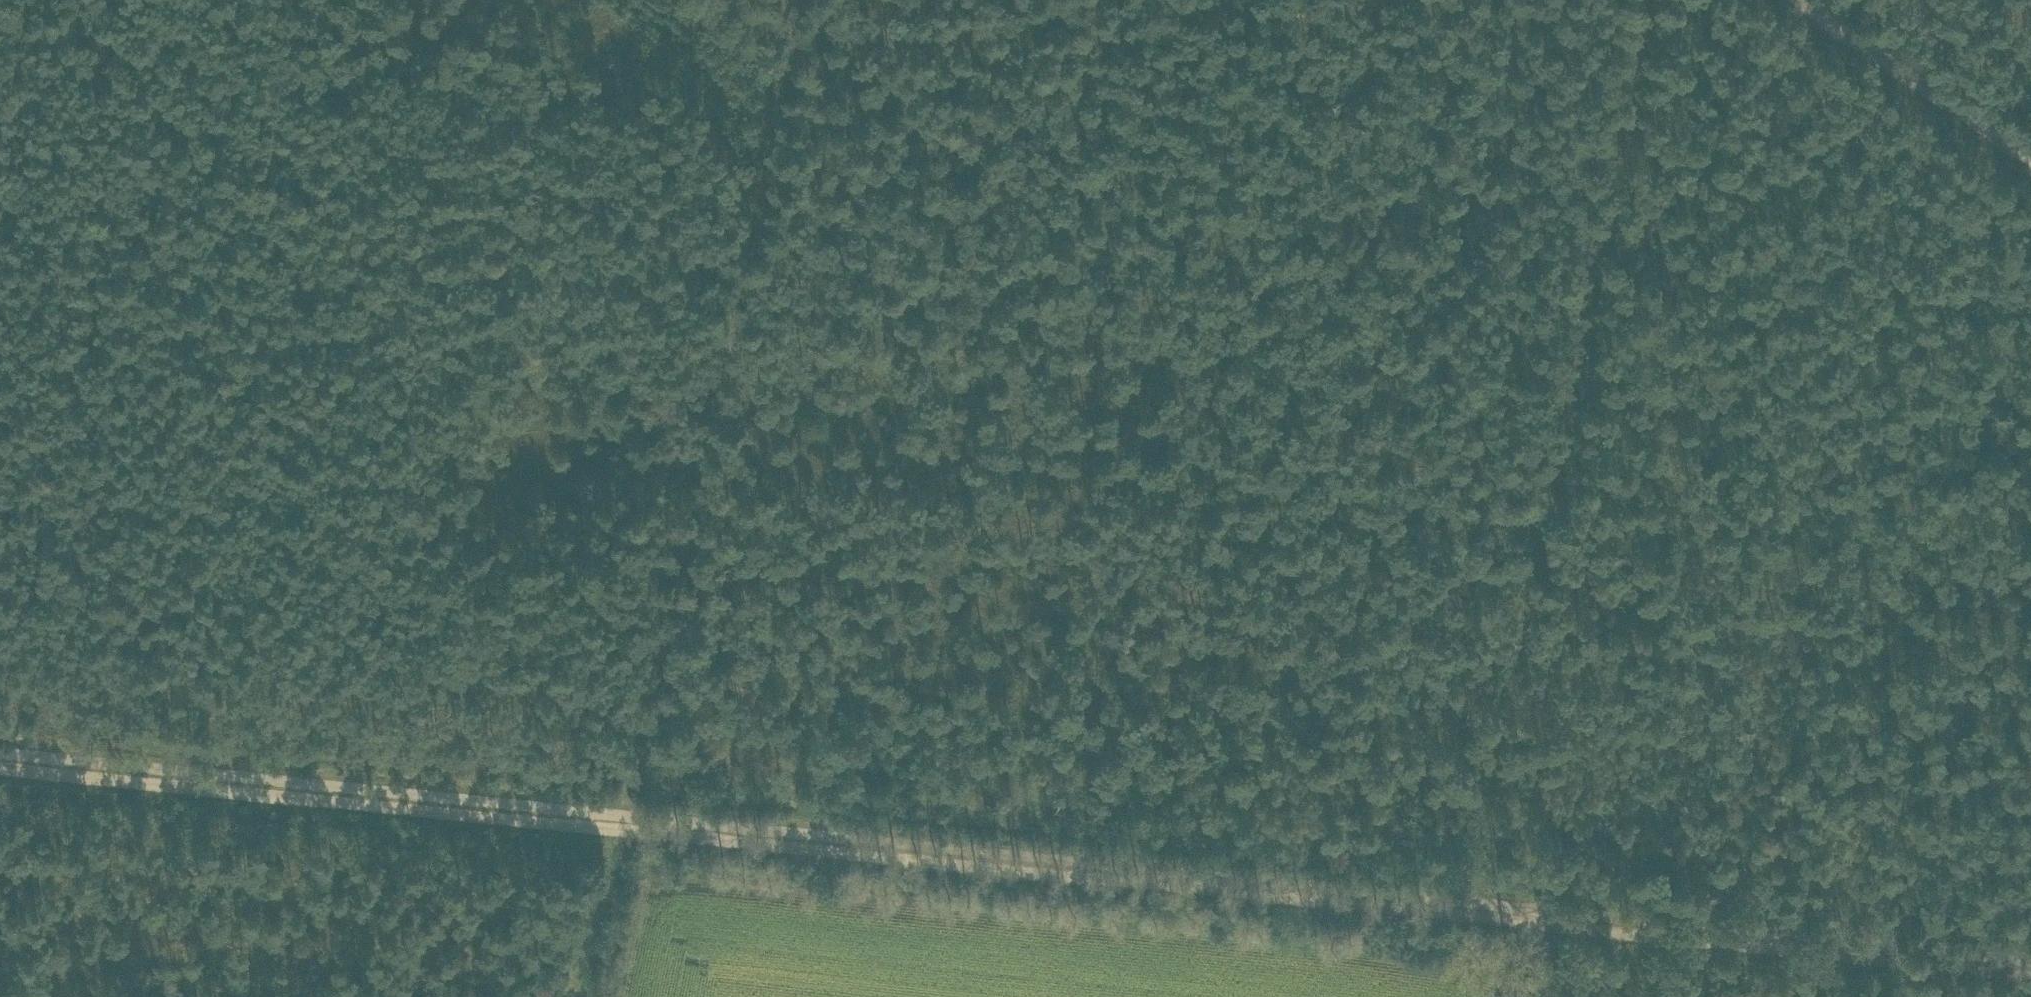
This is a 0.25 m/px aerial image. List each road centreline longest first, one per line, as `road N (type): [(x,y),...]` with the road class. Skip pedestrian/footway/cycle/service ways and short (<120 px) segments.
road 1 (track): [(621,829),(2030,976)]
road 2 (track): [(621,829),(770,81),(794,0)]
road 3 (track): [(0,766),(621,829)]
road 4 (track): [(2030,160),(1789,0)]

